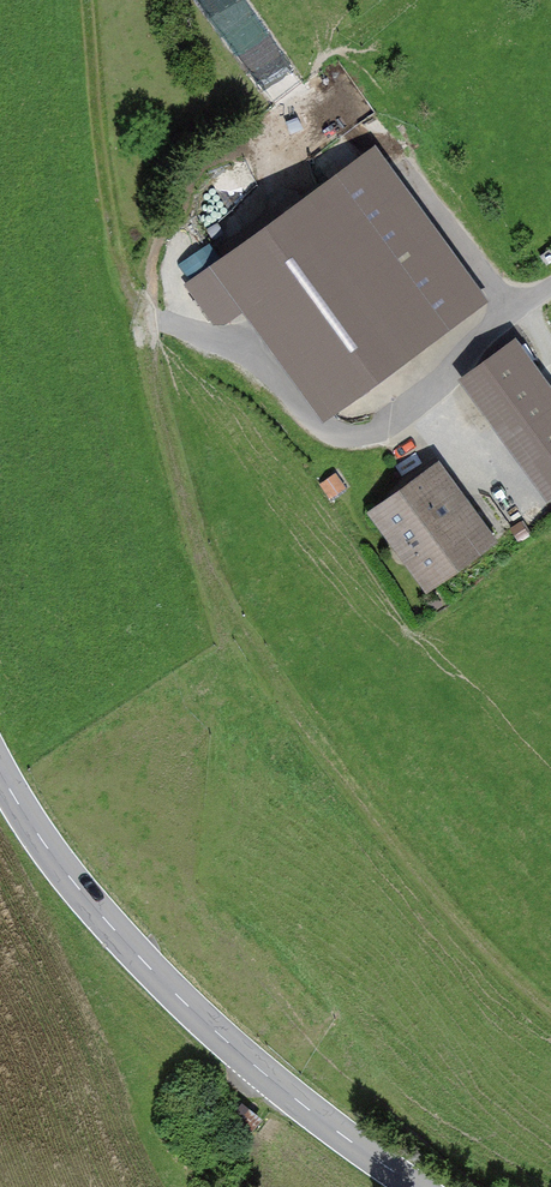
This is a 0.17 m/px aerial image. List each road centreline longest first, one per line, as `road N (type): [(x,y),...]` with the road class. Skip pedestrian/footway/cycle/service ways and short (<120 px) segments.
road 1 (track): [(157,319),(168,414),(204,550),(285,697),(433,890),(550,1000)]
road 2 (secondary): [(0,772),(76,885),(182,1000),(301,1103),(416,1186)]
road 3 (track): [(87,0),(117,243),(127,281),(157,319)]

